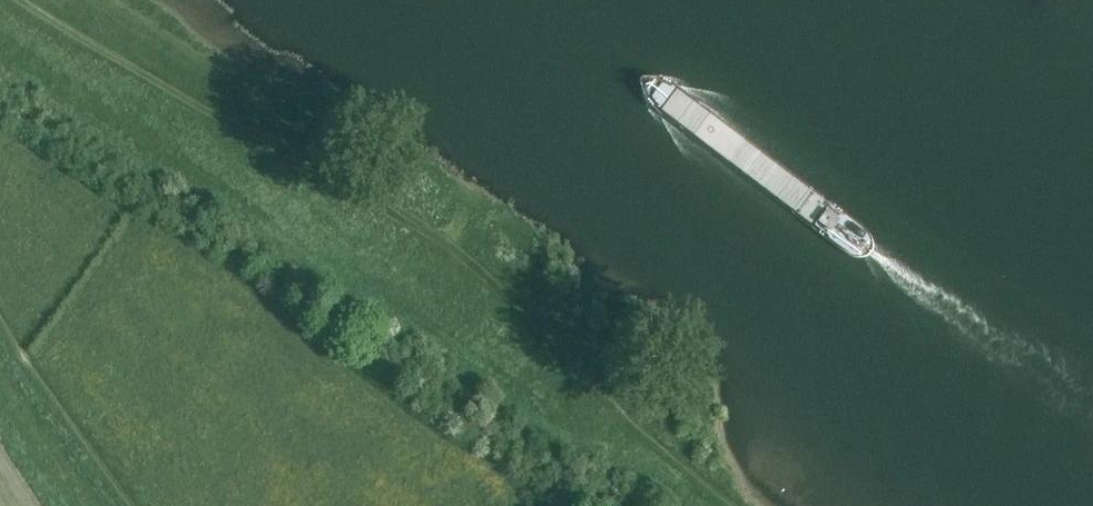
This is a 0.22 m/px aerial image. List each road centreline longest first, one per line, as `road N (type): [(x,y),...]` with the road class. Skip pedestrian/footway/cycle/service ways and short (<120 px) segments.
road 1 (track): [(0,302),(30,356),(148,505)]

